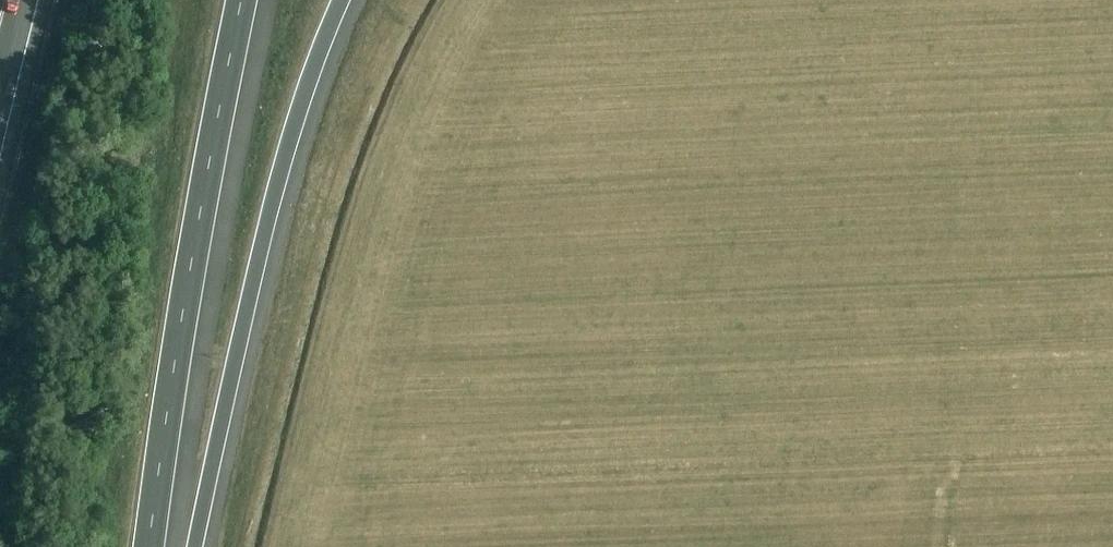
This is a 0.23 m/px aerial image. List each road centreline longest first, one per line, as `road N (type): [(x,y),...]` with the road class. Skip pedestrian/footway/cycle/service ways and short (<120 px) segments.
road 1 (motorway): [(194,546),(269,202),(342,0)]
road 2 (motorway): [(148,546),(241,0)]

